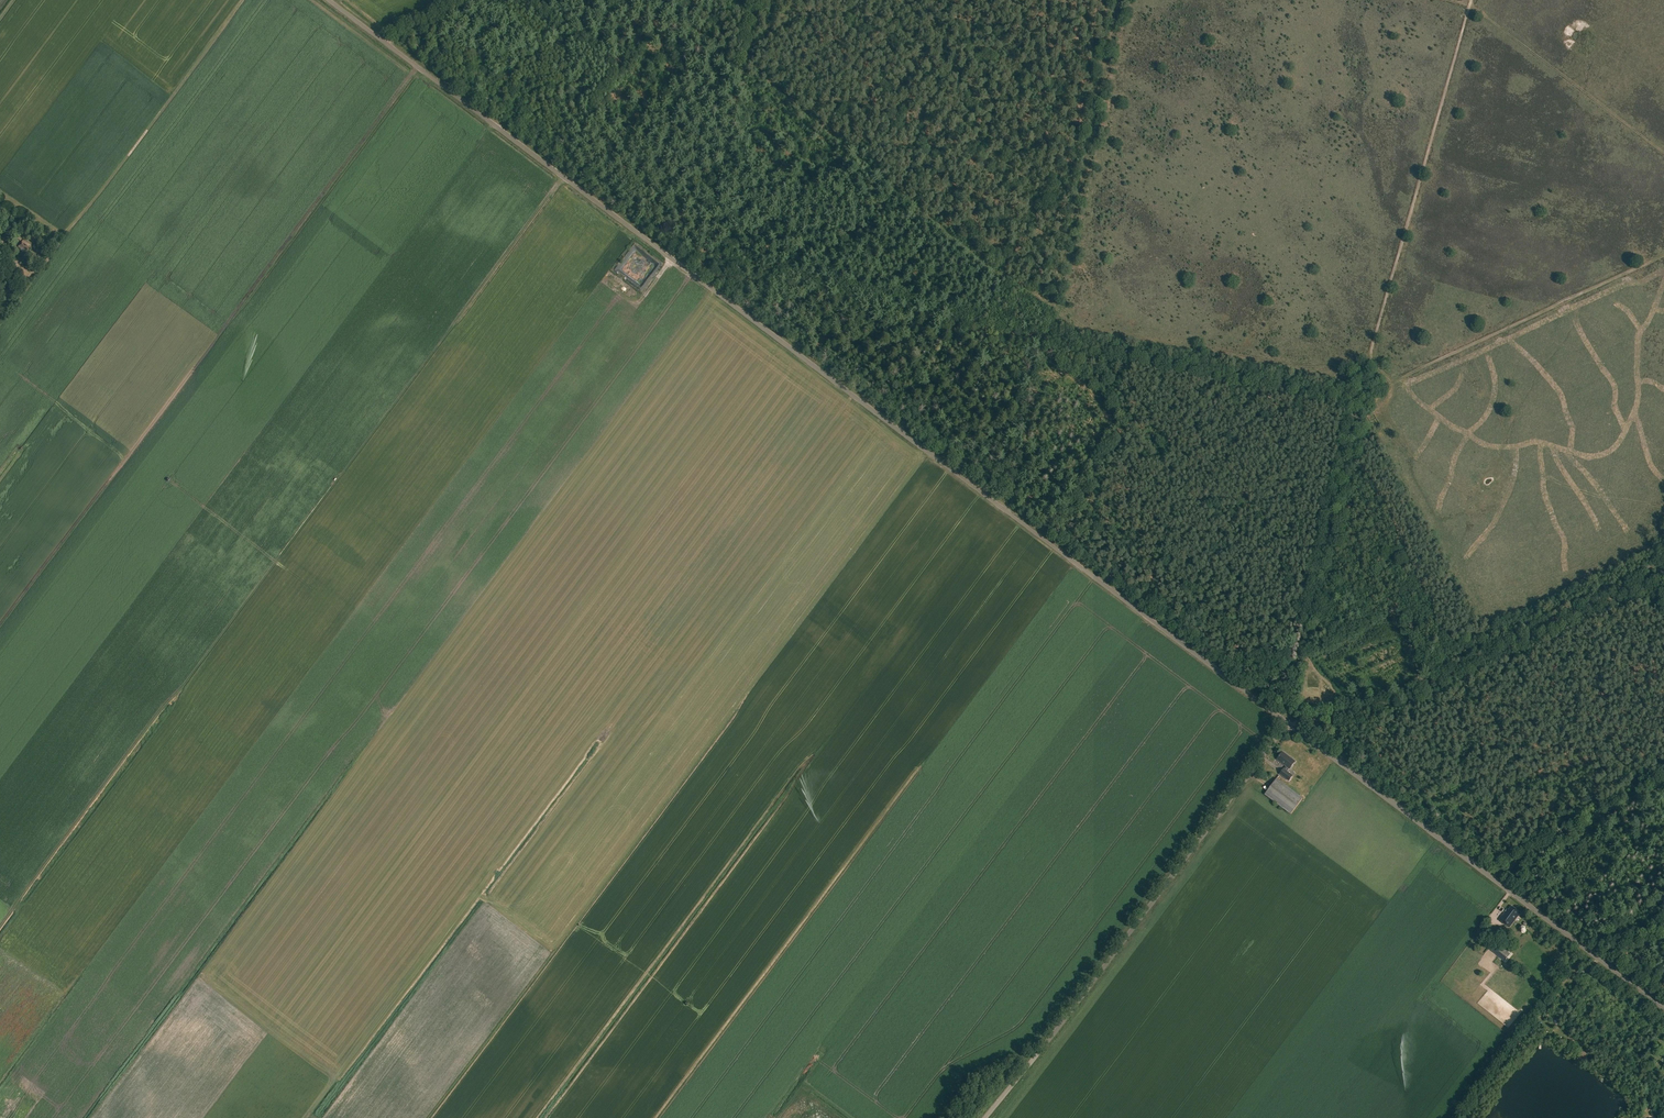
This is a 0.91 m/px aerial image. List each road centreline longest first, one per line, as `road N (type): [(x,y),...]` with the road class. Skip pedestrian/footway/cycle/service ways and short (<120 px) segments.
road 1 (unclassified): [(1288,724),(329,0)]
road 2 (unclassified): [(985,1117),(1288,724)]
road 3 (unclassified): [(1663,1007),(1295,729)]
road 4 (track): [(246,0),(0,323)]
road 5 (track): [(1337,713),(1383,703),(1663,572)]
road 6 (track): [(1484,872),(1663,777)]

